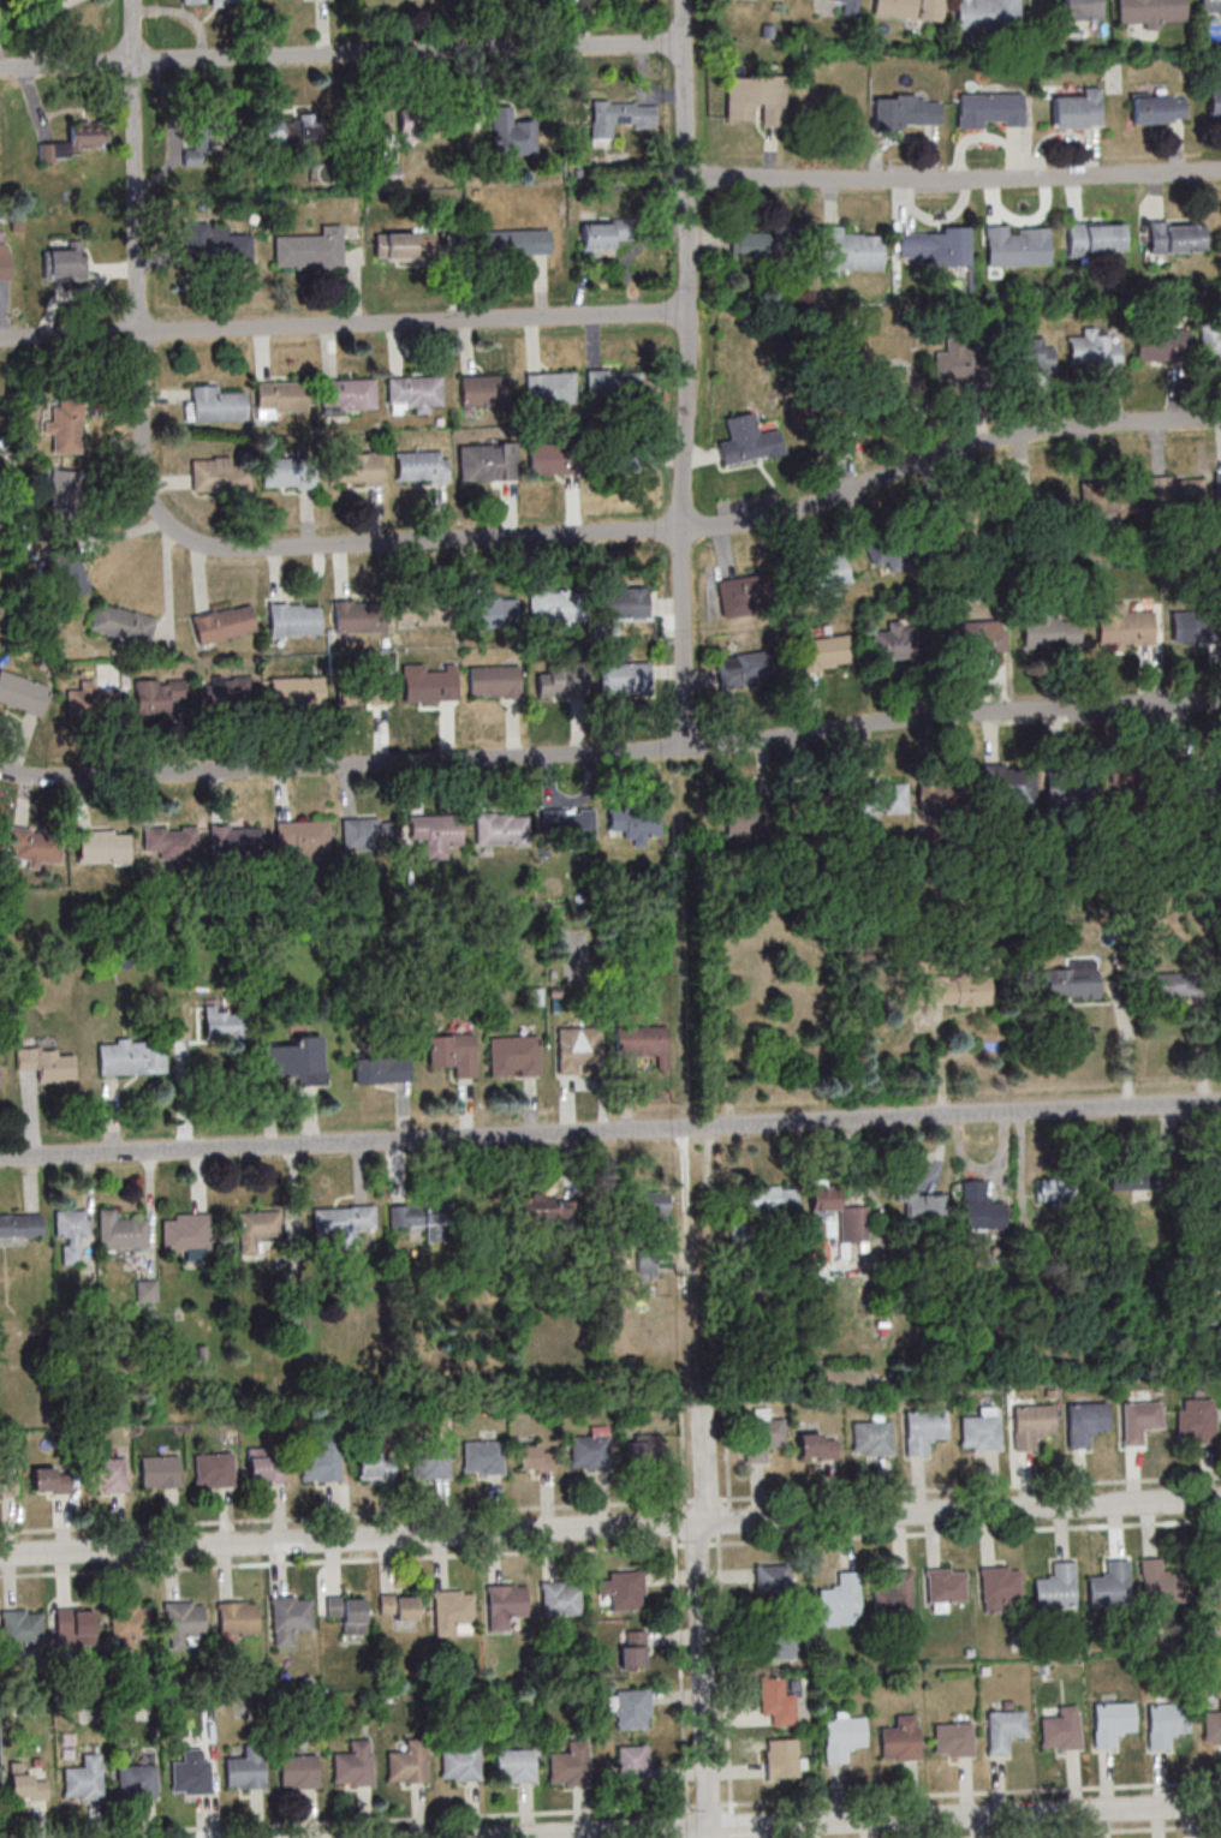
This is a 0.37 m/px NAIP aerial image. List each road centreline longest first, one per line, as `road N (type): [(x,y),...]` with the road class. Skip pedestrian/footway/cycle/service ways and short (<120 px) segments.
road 1 (residential): [(1220,418),(1076,425),(958,446),(815,502),(721,526),(218,547),(172,527),(145,491),(137,333)]
road 2 (residential): [(1220,1101),(0,1158)]
road 3 (residential): [(683,747),(683,0)]
road 4 (residential): [(1220,1804),(479,1837)]
road 5 (residential): [(693,1522),(0,1554)]
road 6 (residential): [(686,311),(0,339)]
road 7 (residential): [(683,747),(40,777),(0,769)]
road 8 (residential): [(684,41),(0,66)]
road 9 (residential): [(1220,700),(913,716),(683,747)]
road 10 (residential): [(1220,171),(953,181),(687,175)]
road 11 (residential): [(1220,1498),(709,1522)]
road 12 (residential): [(137,333),(132,0)]
road 13 (residential): [(708,1837),(693,1522)]

